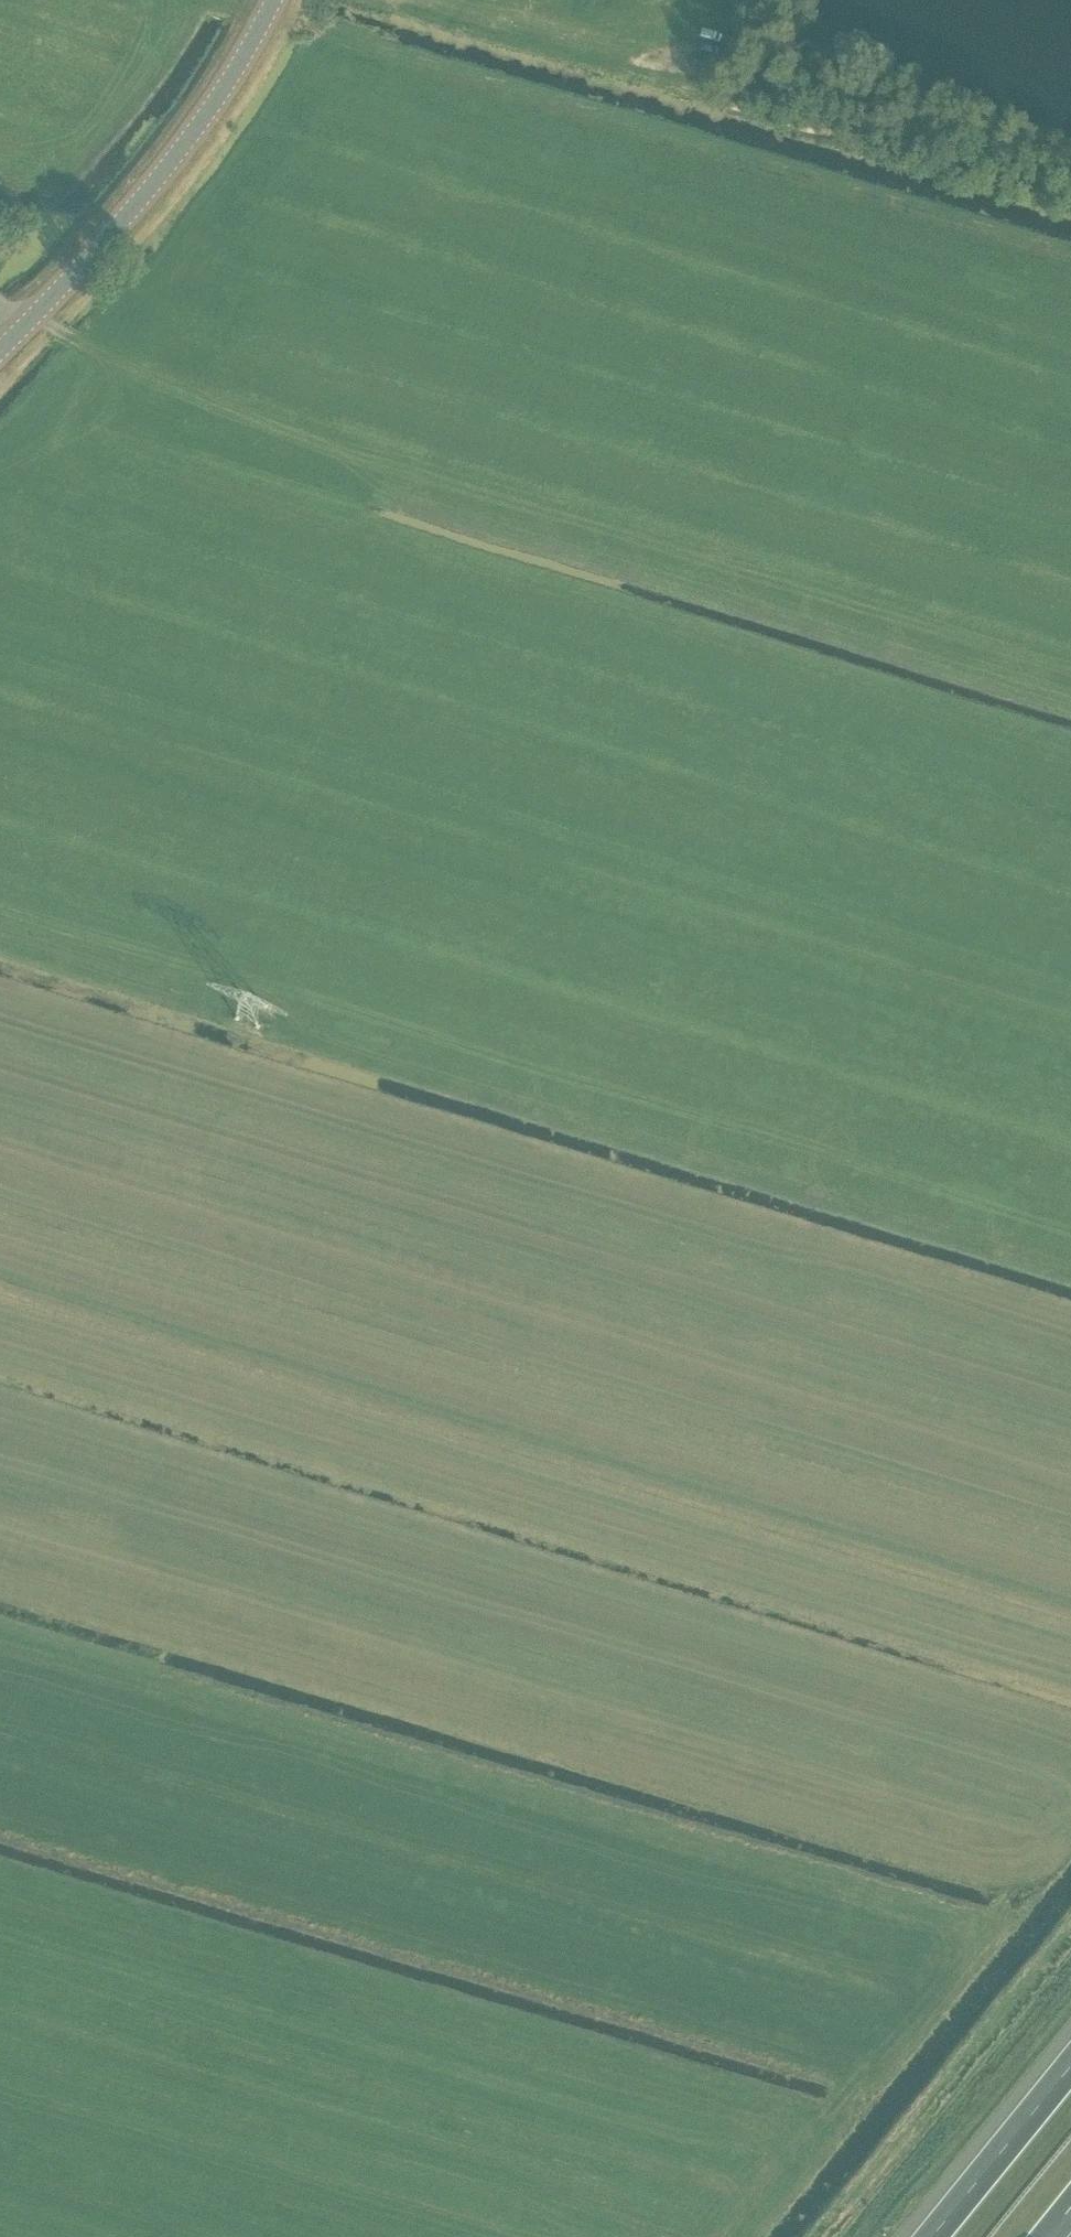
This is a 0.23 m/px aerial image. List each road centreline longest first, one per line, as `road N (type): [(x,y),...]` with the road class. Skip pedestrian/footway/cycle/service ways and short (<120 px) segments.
road 1 (tertiary): [(0,350),(164,170),(273,0)]
road 2 (track): [(424,0),(618,50),(737,11)]
road 3 (motorway): [(1070,2051),(919,2236)]

